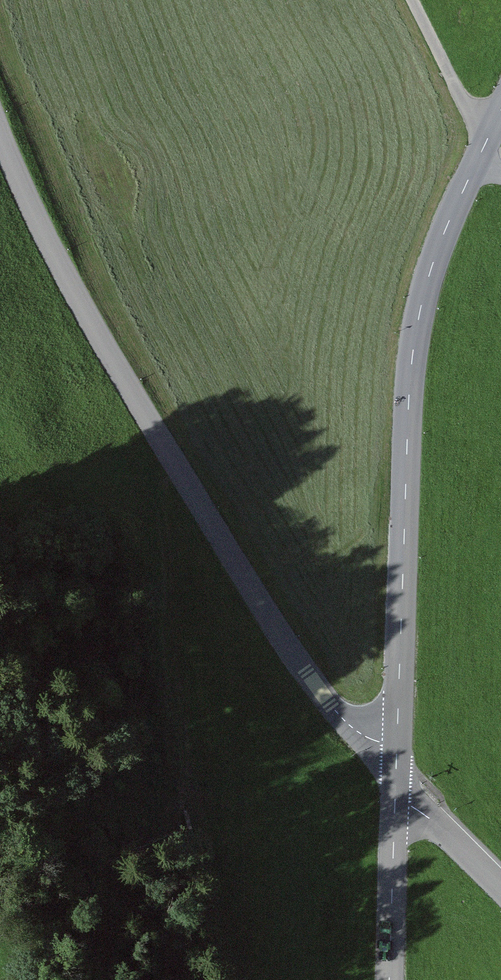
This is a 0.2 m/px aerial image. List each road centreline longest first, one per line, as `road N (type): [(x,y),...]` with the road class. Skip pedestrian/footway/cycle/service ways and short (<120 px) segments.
road 1 (tertiary): [(0,126),(57,268),(329,706),(366,739),(399,750)]
road 2 (tertiary): [(500,105),(439,239),(416,341),(399,750)]
road 3 (tertiary): [(398,804),(391,979)]
road 4 (tertiary): [(398,804),(422,814),(500,890)]

